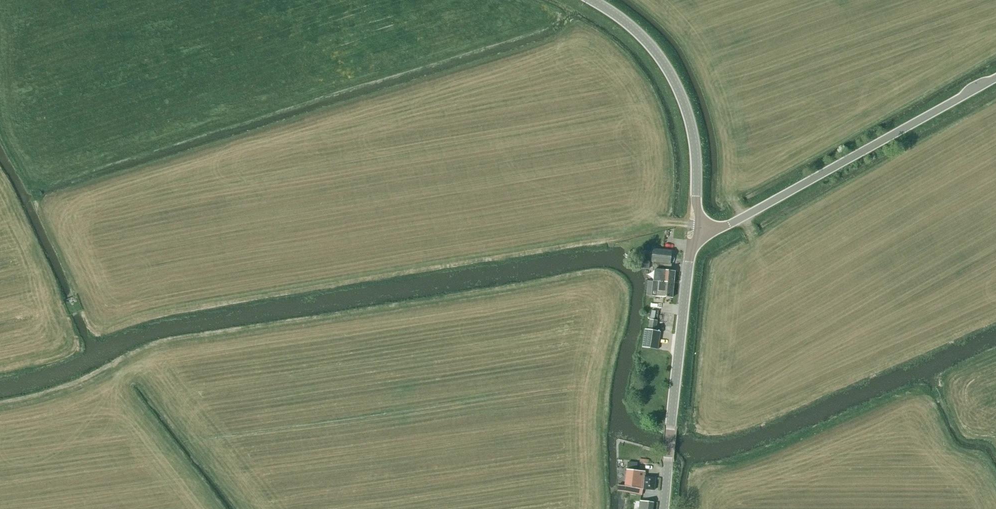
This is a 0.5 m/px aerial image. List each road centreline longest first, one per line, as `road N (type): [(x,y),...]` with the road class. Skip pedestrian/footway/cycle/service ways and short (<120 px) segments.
road 1 (unclassified): [(700,234),(729,226),(995,78)]
road 2 (tertiary): [(663,508),(688,262),(700,234)]
road 3 (tertiary): [(700,234),(695,146),(678,90),(634,31),(591,0)]

